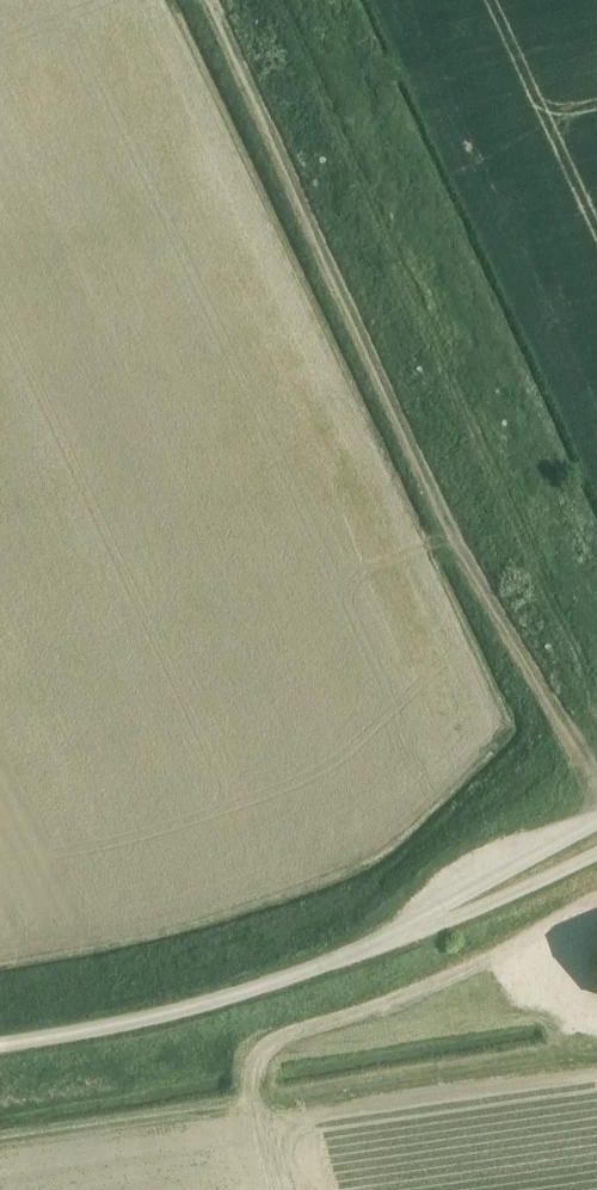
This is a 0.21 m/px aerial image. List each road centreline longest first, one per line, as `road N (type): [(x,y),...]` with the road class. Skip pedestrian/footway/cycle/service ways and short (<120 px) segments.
road 1 (unclassified): [(0,1046),(160,1017),(379,945),(596,829)]

